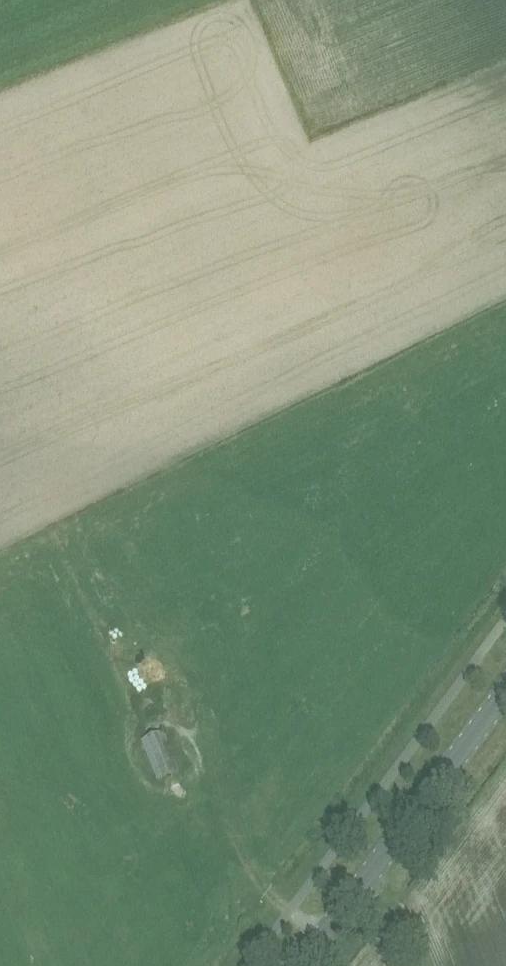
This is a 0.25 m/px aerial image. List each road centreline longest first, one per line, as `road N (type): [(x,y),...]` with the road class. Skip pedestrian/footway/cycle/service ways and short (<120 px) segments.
road 1 (secondary): [(301,965),(505,691)]

